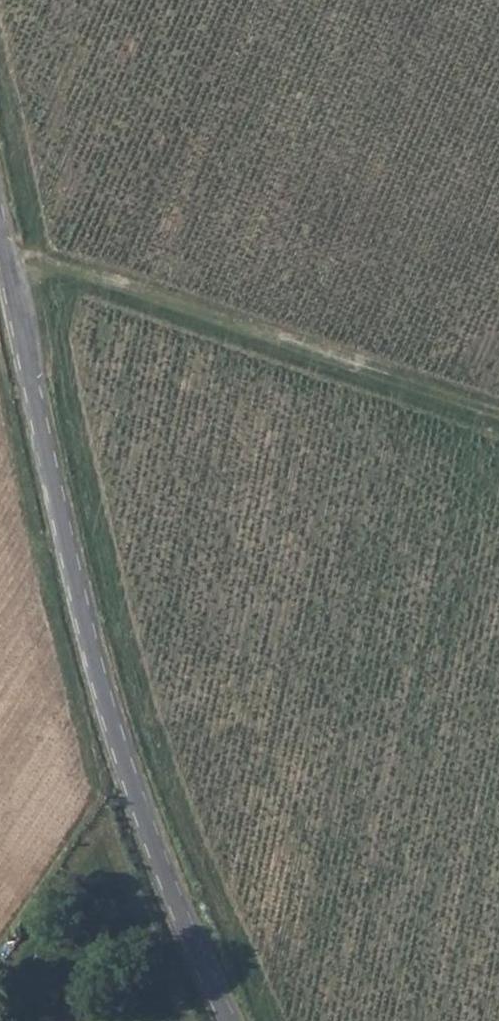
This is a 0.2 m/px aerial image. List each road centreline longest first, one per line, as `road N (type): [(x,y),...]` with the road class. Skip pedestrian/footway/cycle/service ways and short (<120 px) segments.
road 1 (unclassified): [(0,248),(111,728),(165,878),(229,1020)]
road 2 (track): [(498,419),(2,257)]

